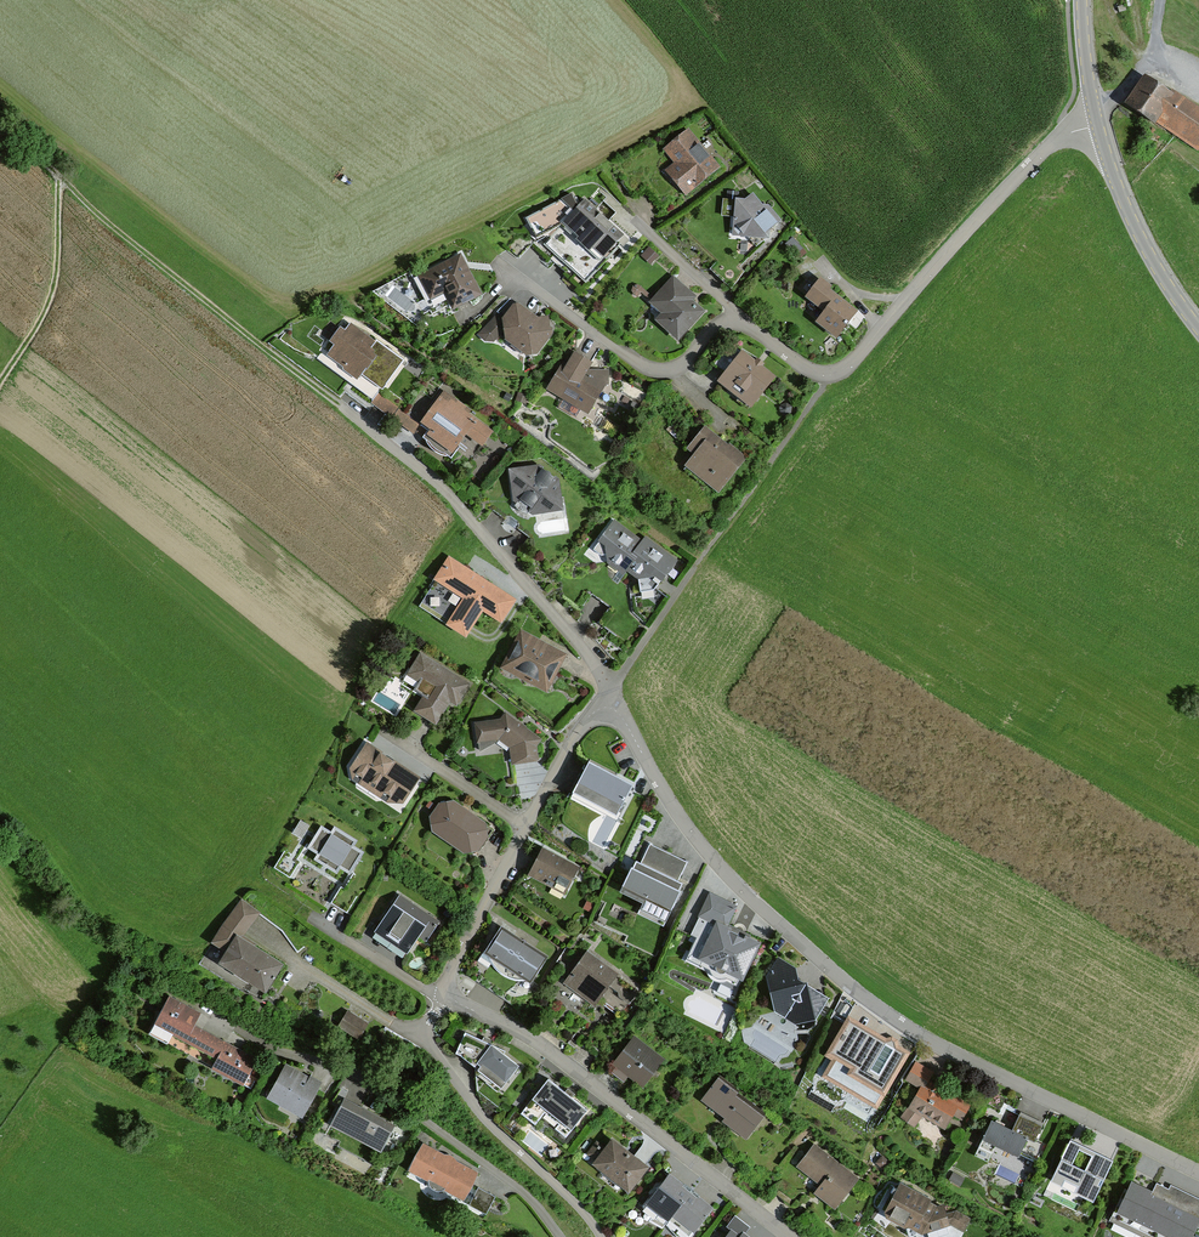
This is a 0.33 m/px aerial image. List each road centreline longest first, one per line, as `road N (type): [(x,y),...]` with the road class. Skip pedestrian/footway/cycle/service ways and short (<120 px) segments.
road 1 (residential): [(499,263),(650,378),(681,374),(718,327),(735,320),(812,377),(828,380),(1059,141),(1096,128)]
road 2 (residential): [(1198,1174),(940,1050),(851,987),(699,844),(611,698)]
road 3 (track): [(334,403),(144,254),(0,126)]
road 4 (residential): [(790,1236),(544,1046),(442,1000)]
road 5 (residential): [(611,698),(589,658),(470,524),(334,403)]
road 6 (residential): [(237,1034),(327,1065),(400,1103),(523,1191),(557,1236)]
road 7 (residential): [(600,1236),(579,1207),(500,1135),(427,1043),(442,1000)]
road 8 (tertiary): [(1096,128),(1152,263),(1198,331)]
road 9 (track): [(0,382),(52,286),(60,179)]
road 10 (residential): [(442,1000),(527,834)]
road 11 (residential): [(383,750),(527,834)]
road 12 (residential): [(527,834),(581,724),(611,698)]
road 13 (residential): [(311,918),(442,1000)]
road 14 (tertiary): [(1081,0),(1096,128)]

